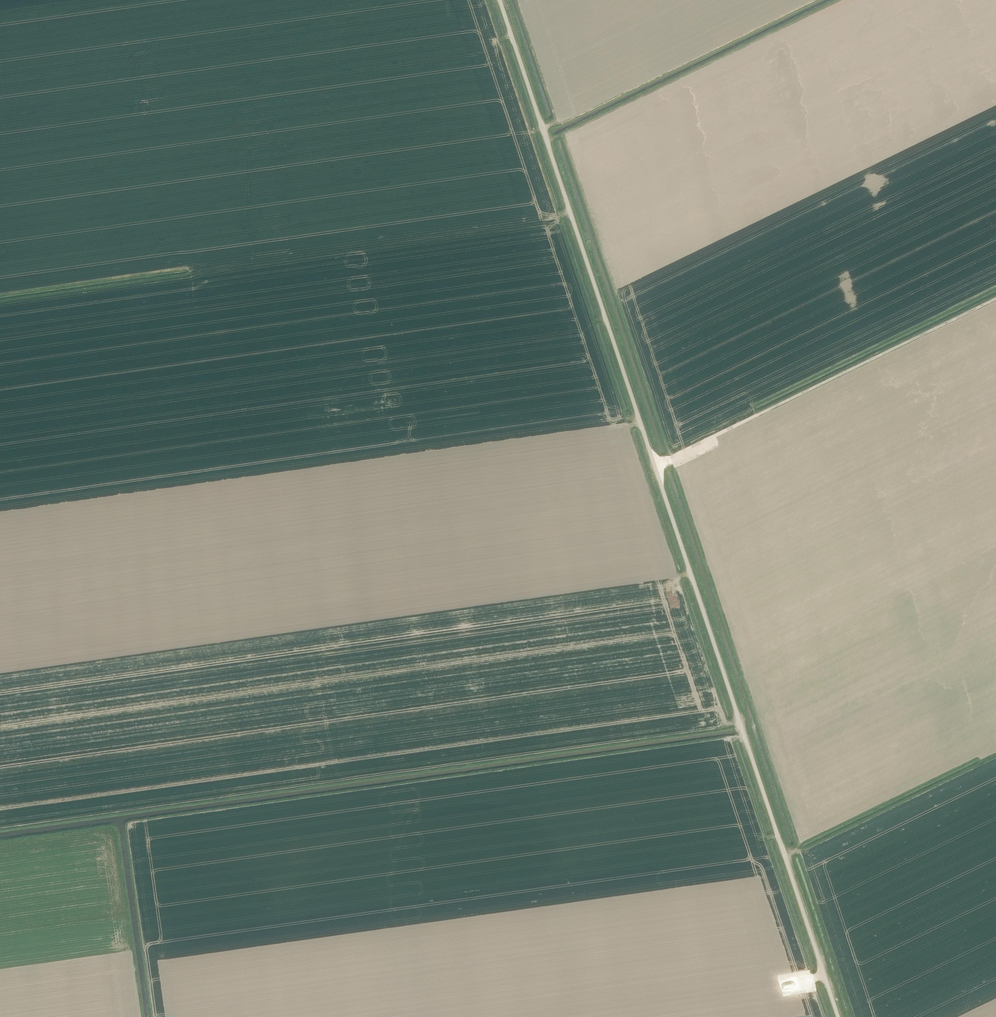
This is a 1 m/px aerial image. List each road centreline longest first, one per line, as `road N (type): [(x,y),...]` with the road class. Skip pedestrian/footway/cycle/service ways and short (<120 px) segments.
road 1 (unclassified): [(838,1016),(500,0)]

